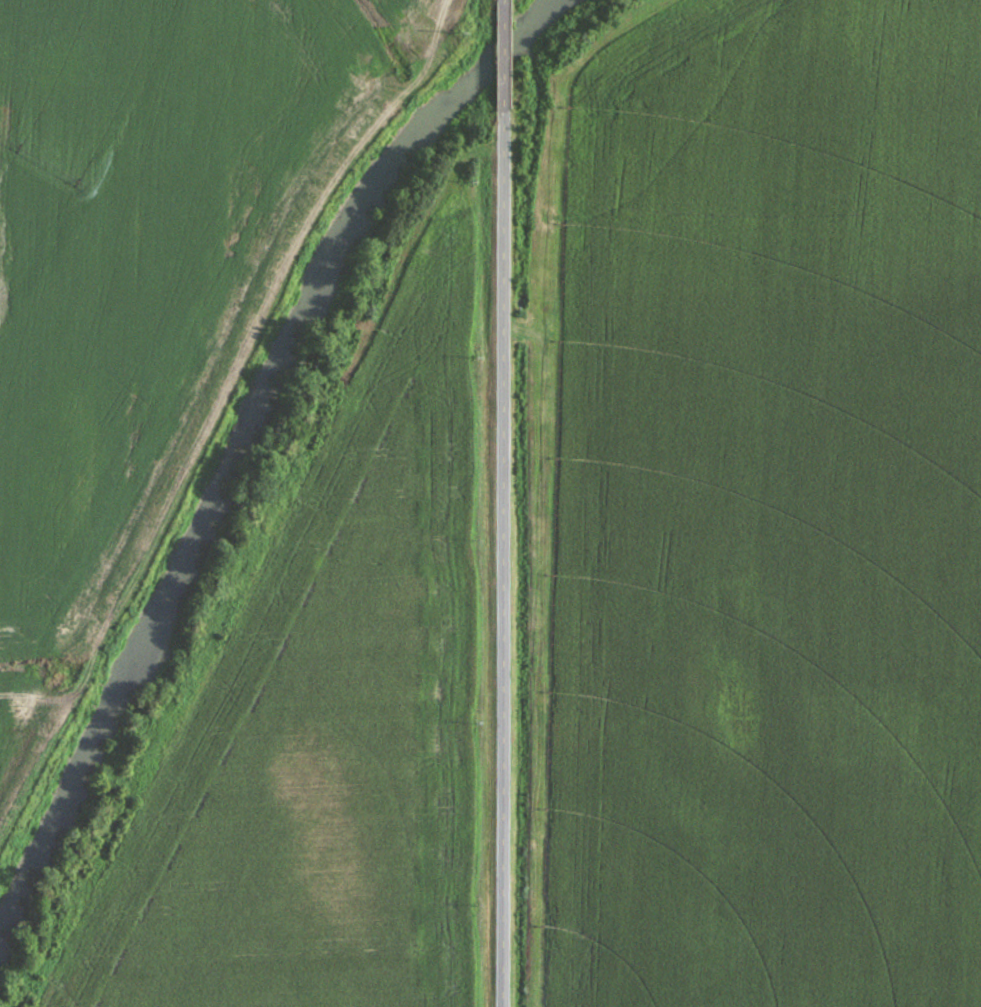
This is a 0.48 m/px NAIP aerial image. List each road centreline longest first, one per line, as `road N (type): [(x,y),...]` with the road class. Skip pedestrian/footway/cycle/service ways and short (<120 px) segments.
road 1 (tertiary): [(508,1006),(500,0)]

